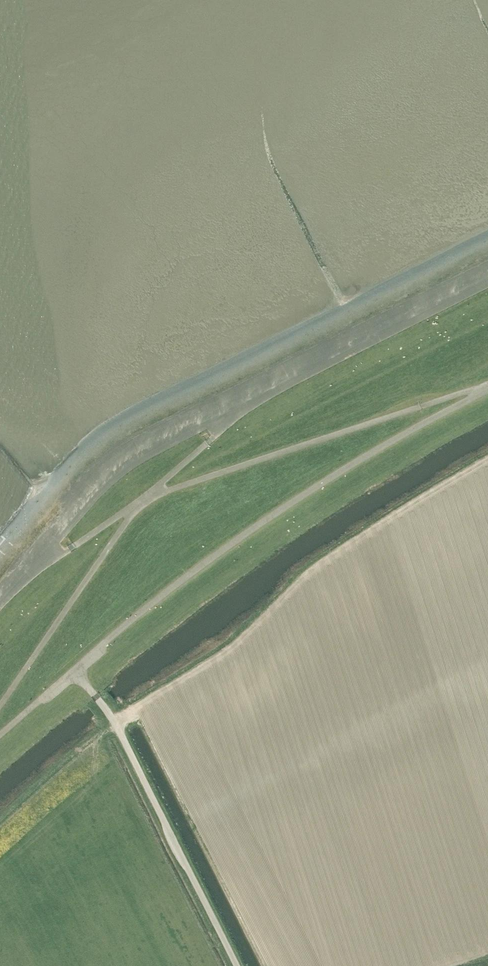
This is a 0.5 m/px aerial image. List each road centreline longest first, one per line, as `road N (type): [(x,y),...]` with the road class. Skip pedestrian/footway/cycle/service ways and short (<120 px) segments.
road 1 (unclassified): [(0,705),(148,498),(487,387)]
road 2 (unclassified): [(74,668),(271,517),(487,391)]
road 3 (unclassified): [(237,965),(122,736),(74,668)]

